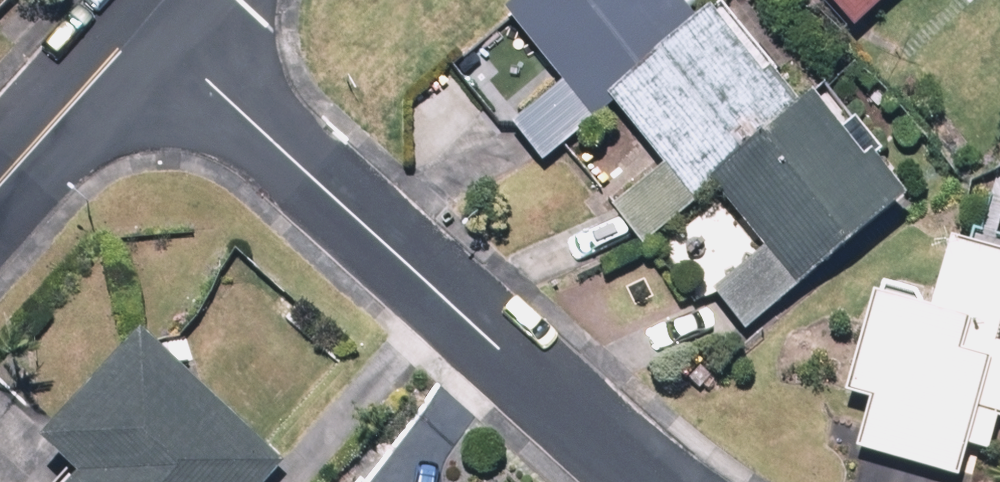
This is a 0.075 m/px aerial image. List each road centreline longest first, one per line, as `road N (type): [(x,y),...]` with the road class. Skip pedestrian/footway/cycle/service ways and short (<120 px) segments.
road 1 (residential): [(145,25),(643,481)]
road 2 (residential): [(0,181),(145,25)]

